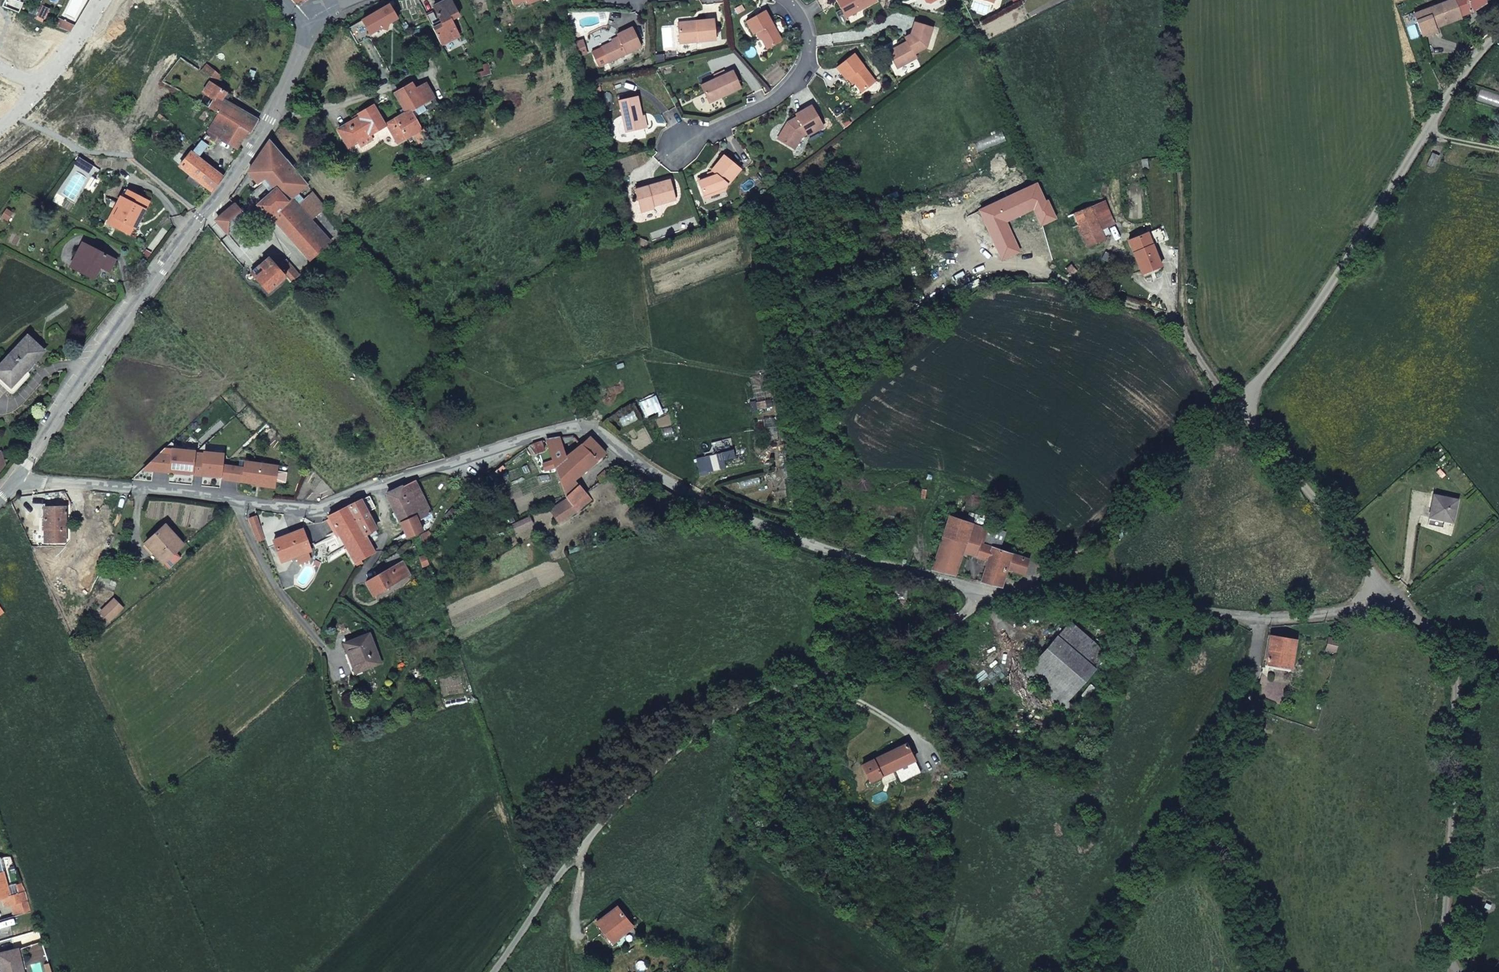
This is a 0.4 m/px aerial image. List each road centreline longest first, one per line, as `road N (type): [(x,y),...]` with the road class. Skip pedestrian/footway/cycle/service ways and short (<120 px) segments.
road 1 (unclassified): [(13,483),(161,485),(316,511),(591,424),(687,497),(822,549),(988,593)]
road 2 (unclassified): [(493,971),(611,809),(711,720),(769,693),(908,655),(988,593)]
road 3 (tertiary): [(13,483),(262,132),(308,25)]
road 4 (unclassified): [(1231,403),(1303,326),(1463,73),(1498,33)]
road 5 (unclassified): [(988,593),(1200,618),(1290,619),(1392,598)]
road 6 (unclassified): [(1451,656),(1458,708),(1444,930),(1456,971)]
road 7 (track): [(1011,595),(1136,503),(1231,403)]
road 8 (unclassified): [(1231,403),(1392,598)]
road 9 (residential): [(788,0),(806,28),(808,53),(794,82),(754,112),(683,143)]

